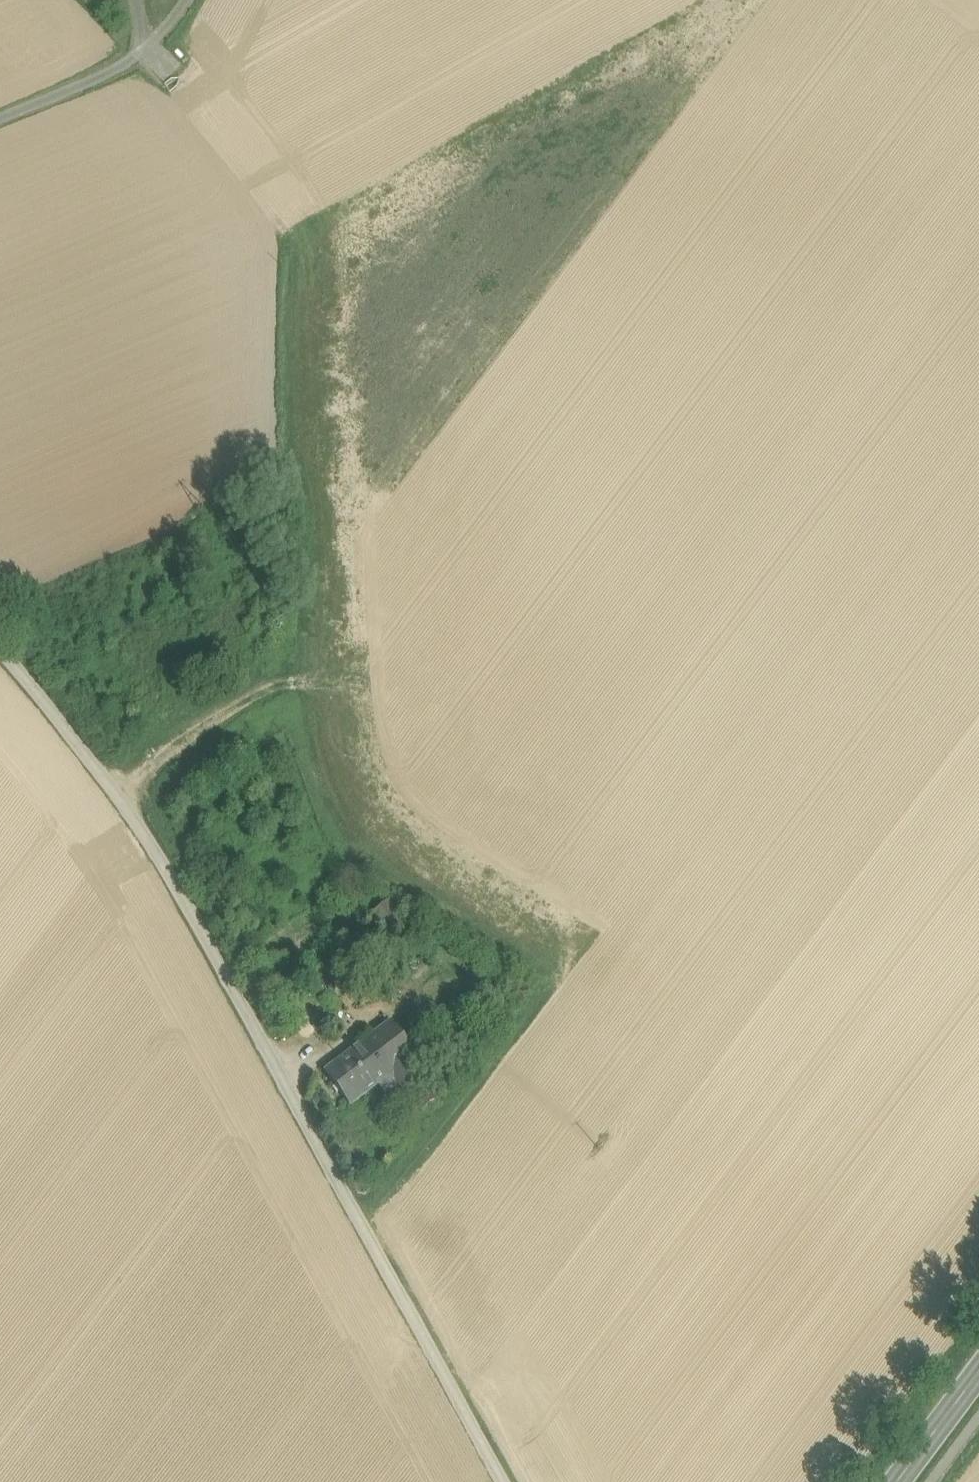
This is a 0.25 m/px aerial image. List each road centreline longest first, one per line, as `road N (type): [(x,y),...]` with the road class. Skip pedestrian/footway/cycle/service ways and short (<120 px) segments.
road 1 (residential): [(0,648),(144,830),(504,1481)]
road 2 (secondary): [(978,1369),(894,1481)]

